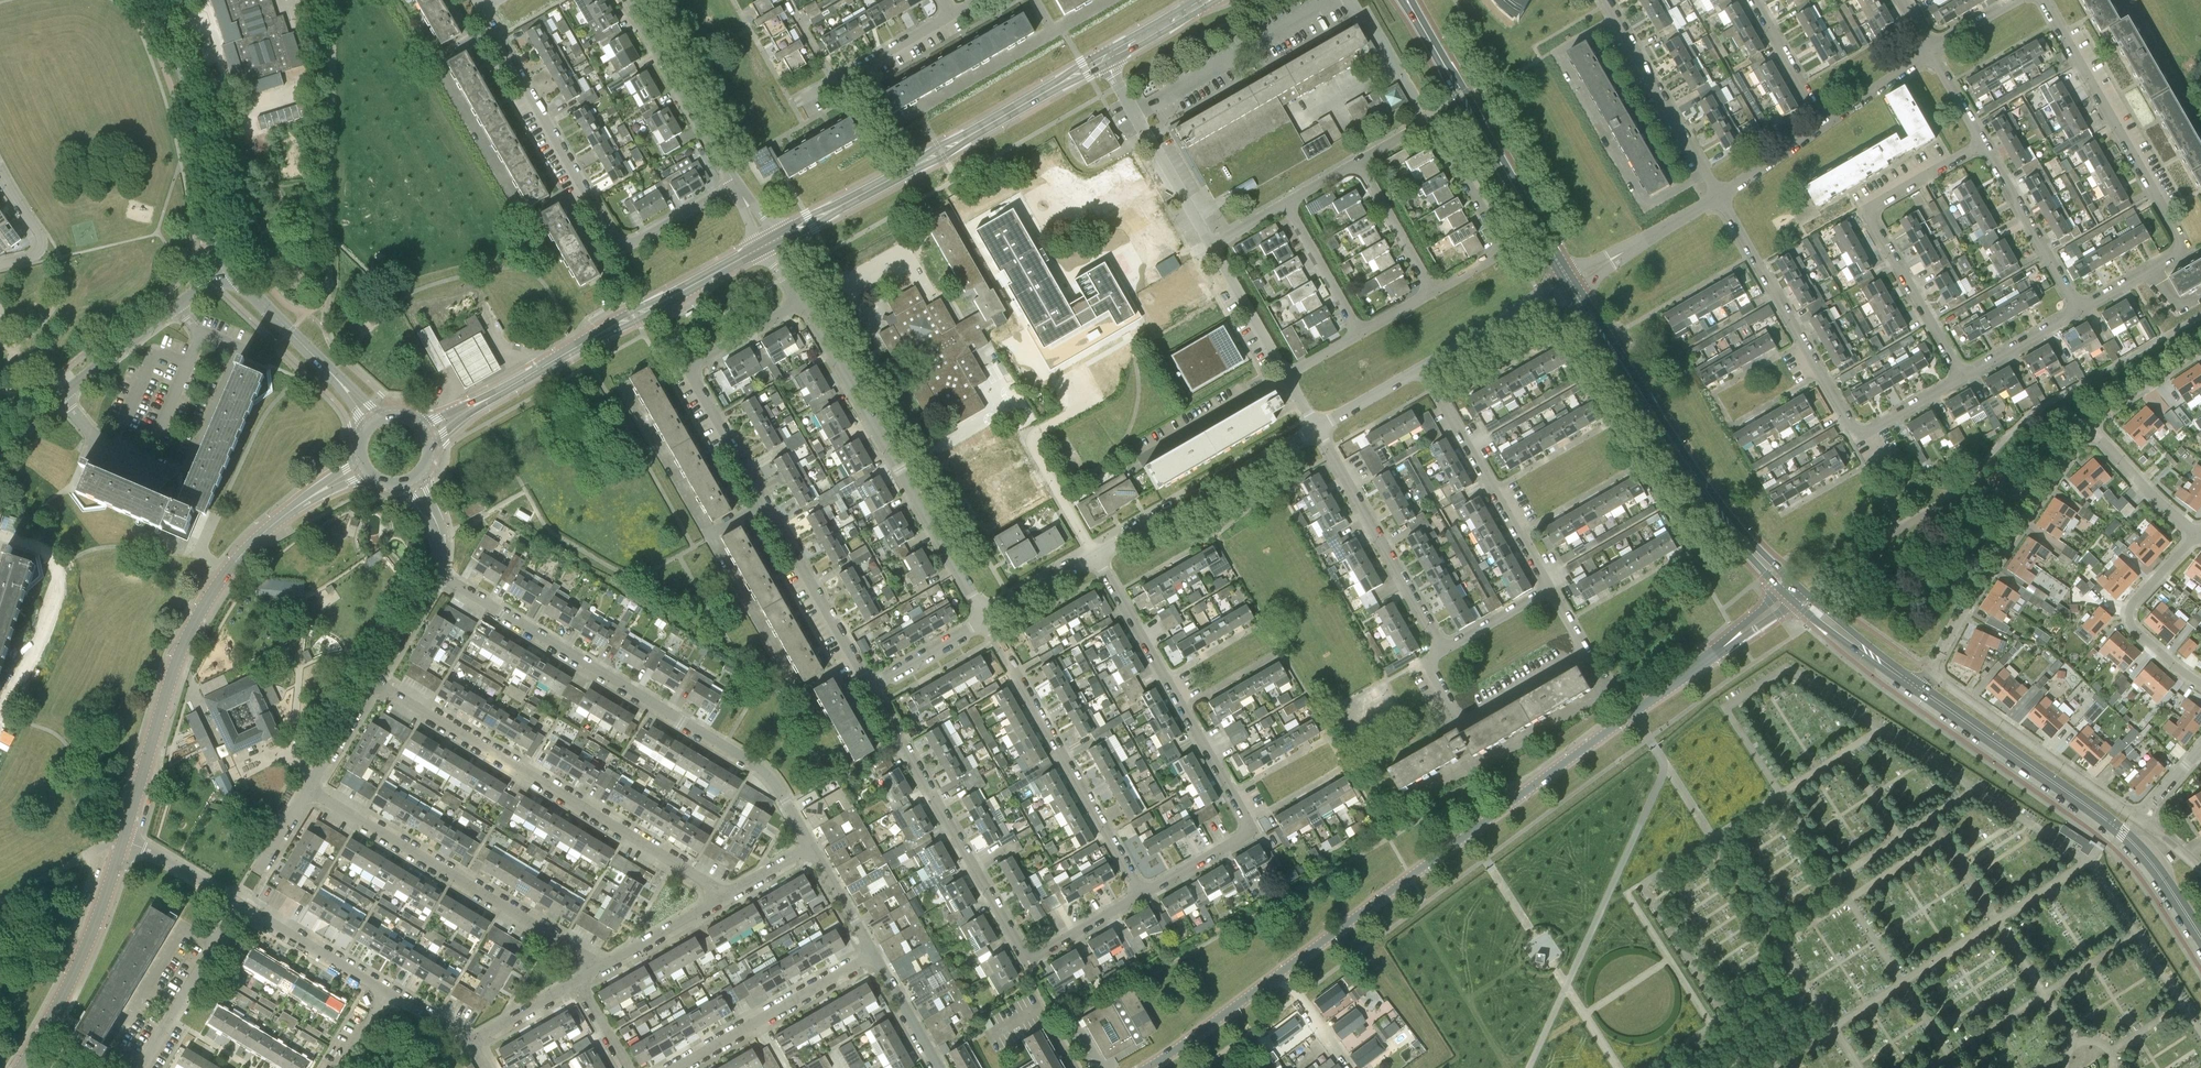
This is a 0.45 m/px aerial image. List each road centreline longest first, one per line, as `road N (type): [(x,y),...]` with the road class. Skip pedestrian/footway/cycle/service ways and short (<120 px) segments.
road 1 (tertiary): [(1147,1067),(1633,713)]
road 2 (residential): [(871,685),(694,374),(701,360),(806,301)]
road 3 (residential): [(812,848),(764,770),(437,572)]
road 4 (tertiary): [(124,838),(175,668),(211,596),(251,545),(363,466)]
road 5 (residential): [(1146,895),(1245,838),(1251,820),(1097,555)]
road 6 (residential): [(727,896),(372,679)]
road 7 (residential): [(2078,309),(2173,256),(2180,240),(2044,0)]
road 8 (tertiary): [(427,434),(771,242)]
road 9 (tertiary): [(771,242),(1104,59)]
road 10 (tertiary): [(2200,936),(2123,833),(1921,690)]
road 11 (tertiary): [(1787,586),(1713,502),(1571,283)]
road 12 (residential): [(985,620),(806,301)]
road 13 (residential): [(602,967),(309,789)]
road 14 (residential): [(62,396),(92,430),(181,464),(231,357),(181,306)]
road 15 (tertiary): [(1571,283),(1408,0)]
road 16 (residential): [(1963,376),(1872,215),(1985,143)]
road 17 (residential): [(1146,895),(985,620)]
road 18 (residential): [(1027,958),(871,685)]
road 19 (residential): [(1433,291),(1495,257),(1501,241),(1431,123),(1359,161)]
road 20 (residential): [(2090,427),(1931,672)]
road 21 (tertiary): [(153,0),(193,100),(236,268)]
road 22 (residential): [(1858,437),(1721,197)]
road 23 (residential): [(618,246),(484,6)]
road 24 (residential): [(1551,590),(1423,368)]
road 25 (residential): [(2139,821),(1931,672)]
road 26 (residential): [(1097,555),(1318,428)]
road 27 (residential): [(1444,648),(1318,428)]
road 28 (tertiary): [(21,1067),(78,963),(124,838)]
road 29 (residential): [(1097,555),(1033,443),(1042,430),(1086,408),(1067,374)]
road 30 (residential): [(1587,653),(1457,720),(1428,671),(1444,648)]
road 31 (residential): [(875,957),(675,1067)]
road 32 (residential): [(1721,197),(1606,0)]
road 33 (residential): [(736,185),(632,0)]
road 34 (tertiary): [(375,421),(236,268)]
road 35 (residential): [(2200,683),(2134,630),(2129,614),(2197,535)]
road 36 (residential): [(2078,309),(1985,143)]
road 37 (residential): [(140,1067),(238,905)]
road 38 (residential): [(793,104),(952,15)]
road 39 (residential): [(1571,283),(1721,197)]
road 40 (residential): [(386,991),(238,905)]
road 41 (residential): [(1423,368),(1571,283)]
road 42 (residential): [(1141,460),(1287,375)]
road 43 (residential): [(2197,535),(2090,427)]
road 44 (residential): [(1211,244),(1287,375)]
road 45 (tertiary): [(1921,690),(1801,599)]
road 46 (residential): [(1135,114),(1211,244)]
road 47 (residential): [(1360,333),(1286,202)]
road 48 (residential): [(1433,291),(1359,161)]
road 49 (residential): [(62,396),(181,306)]
road 50 (residential): [(0,267),(36,261),(43,247),(0,165)]
road 51 (residential): [(602,967),(727,896)]
road 52 (residential): [(1828,123),(1757,0)]
road 53 (residential): [(2090,427),(2200,348)]
road 54 (residential): [(1027,958),(1146,895)]
road 55 (residential): [(618,246),(628,247),(736,185)]
road 56 (residential): [(1963,376),(2078,309)]
road 57 (residential): [(238,905),(124,838)]
road 58 (residential): [(871,685),(985,620)]
road 59 (residential): [(1721,197),(1828,123)]
road 60 (residential): [(985,620),(1097,555)]
road 61 (tertiary): [(1633,713),(1737,636)]
road 62 (residential): [(1828,123),(1933,48)]
road 63 (residential): [(309,789),(372,679)]
road 64 (residential): [(938,1067),(875,957)]
road 65 (residential): [(875,957),(812,848)]
road 66 (residential): [(372,679),(437,572)]
road 67 (residential): [(470,1043),(578,981)]
road 68 (residential): [(1444,648),(1551,590)]
road 69 (residential): [(1858,437),(1963,376)]
road 70 (residential): [(1318,428),(1423,368)]

